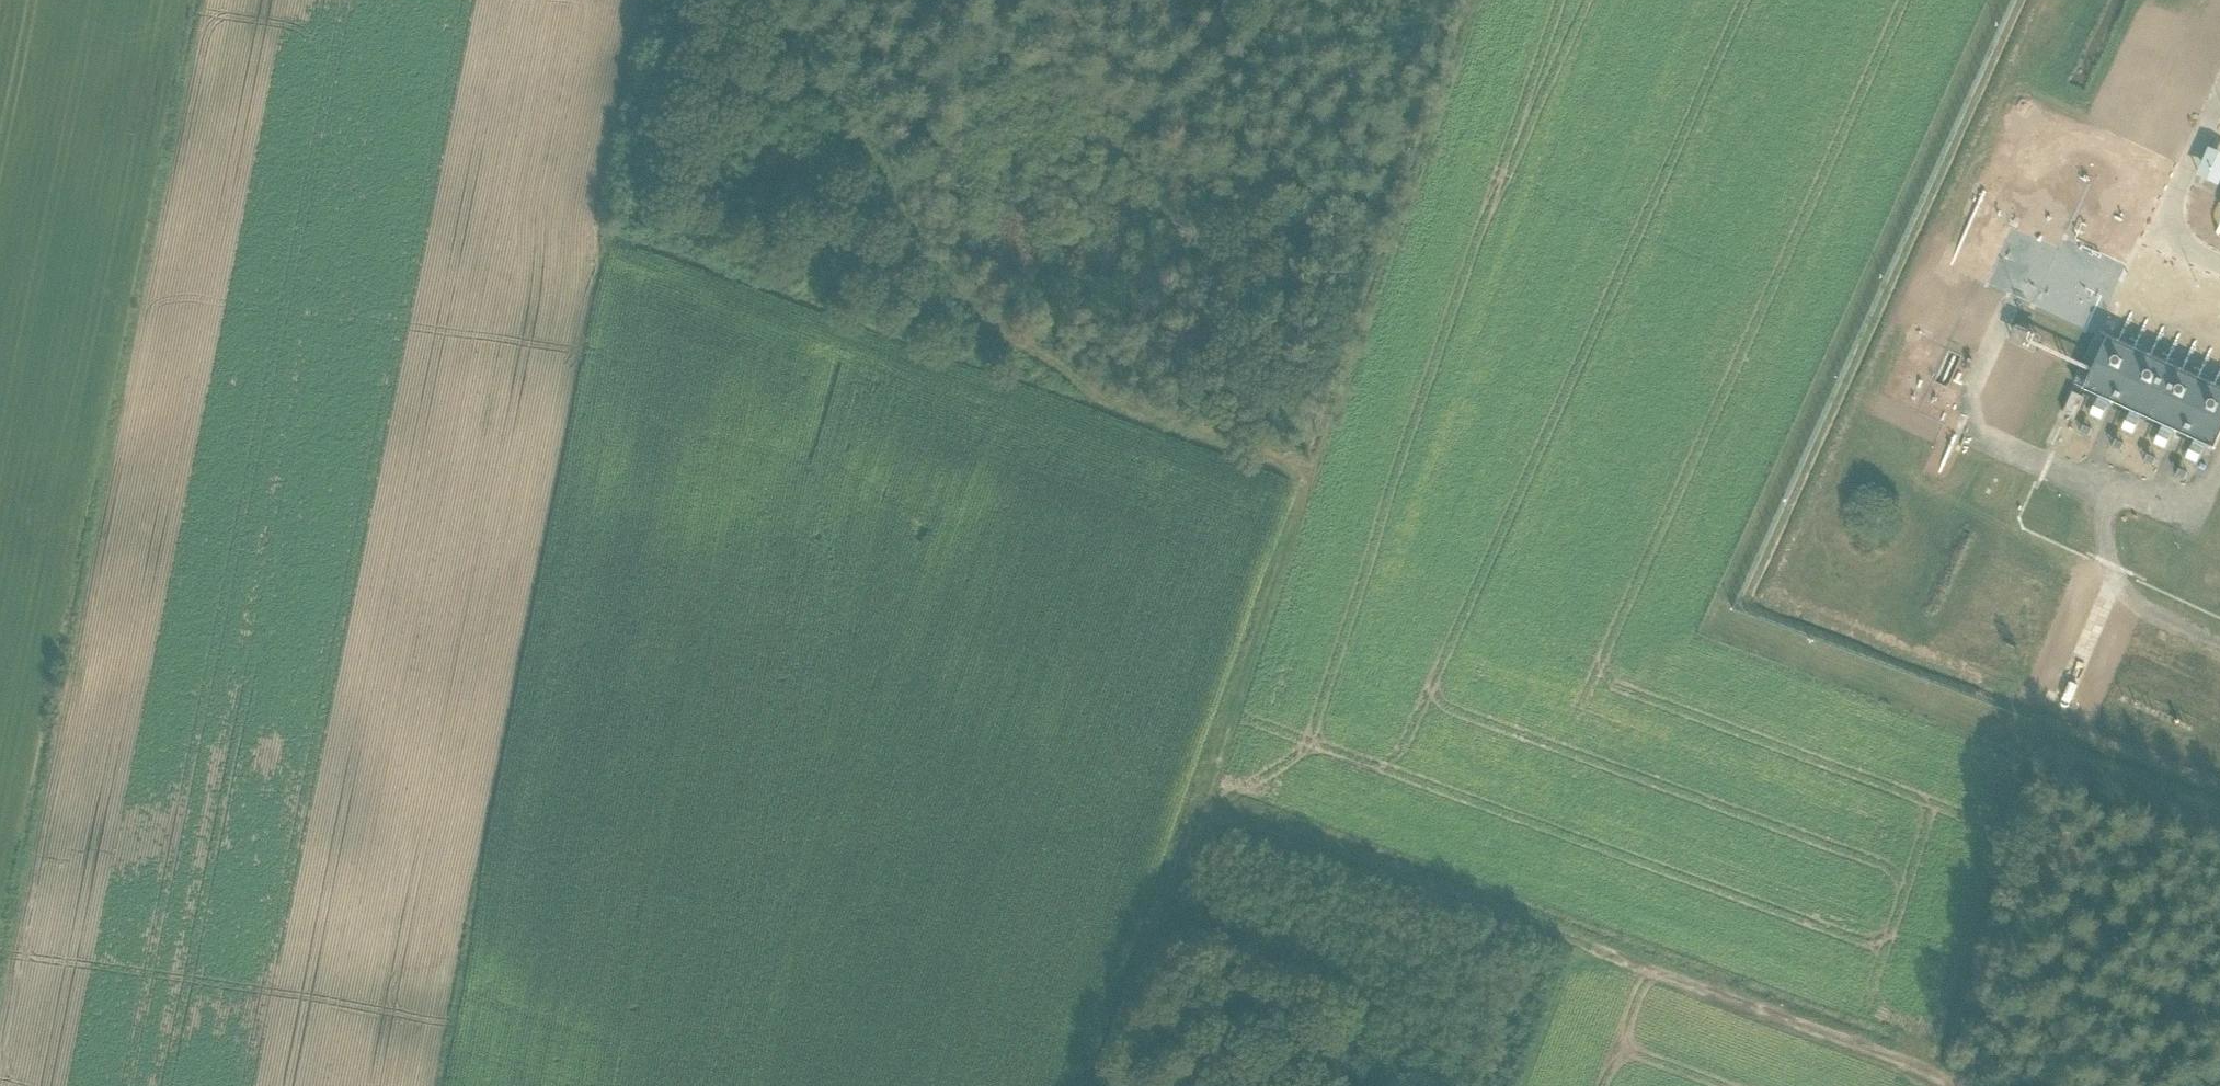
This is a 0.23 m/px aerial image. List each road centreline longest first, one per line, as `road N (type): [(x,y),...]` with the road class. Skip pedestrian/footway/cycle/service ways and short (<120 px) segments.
road 1 (track): [(1950,1085),(1214,803),(1112,1085)]

